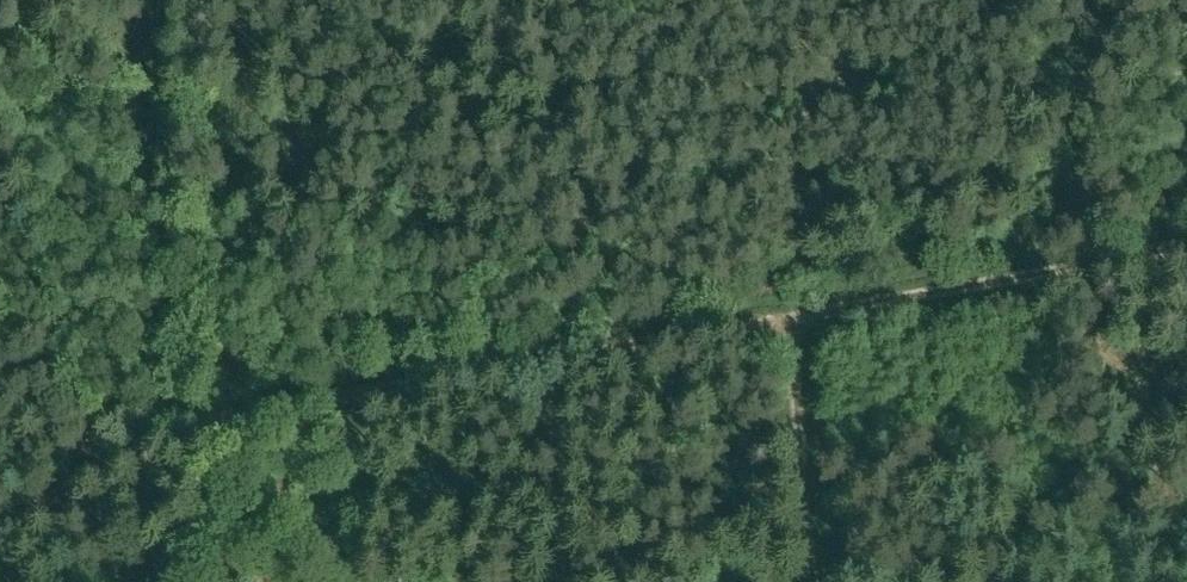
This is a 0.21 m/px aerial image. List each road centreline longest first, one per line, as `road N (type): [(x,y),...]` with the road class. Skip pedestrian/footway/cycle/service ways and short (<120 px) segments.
road 1 (track): [(835,581),(803,305)]

